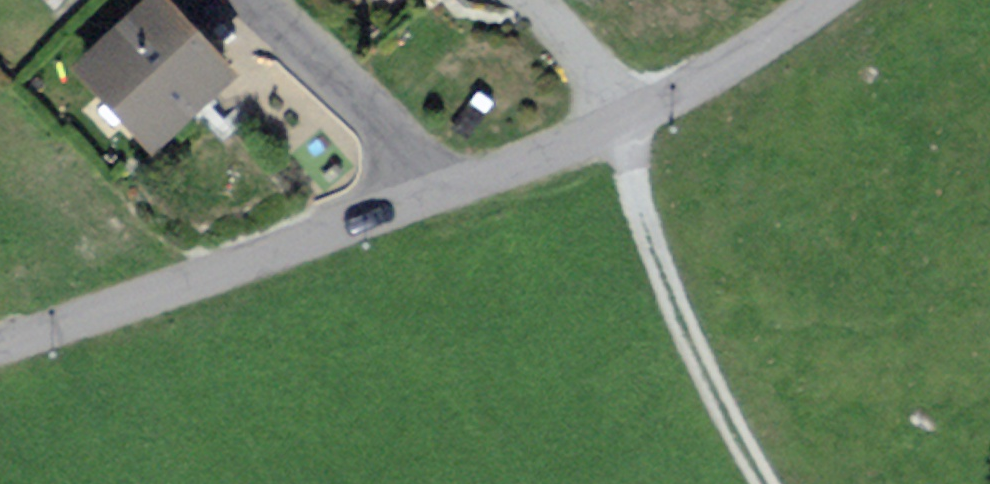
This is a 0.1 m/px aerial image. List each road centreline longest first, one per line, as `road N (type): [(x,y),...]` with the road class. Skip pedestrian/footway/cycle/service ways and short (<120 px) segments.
road 1 (unclassified): [(422,200),(623,127),(824,0)]
road 2 (unclassified): [(0,337),(422,200)]
road 3 (track): [(759,483),(704,390),(610,132)]
road 4 (residential): [(258,0),(400,152),(422,200)]

